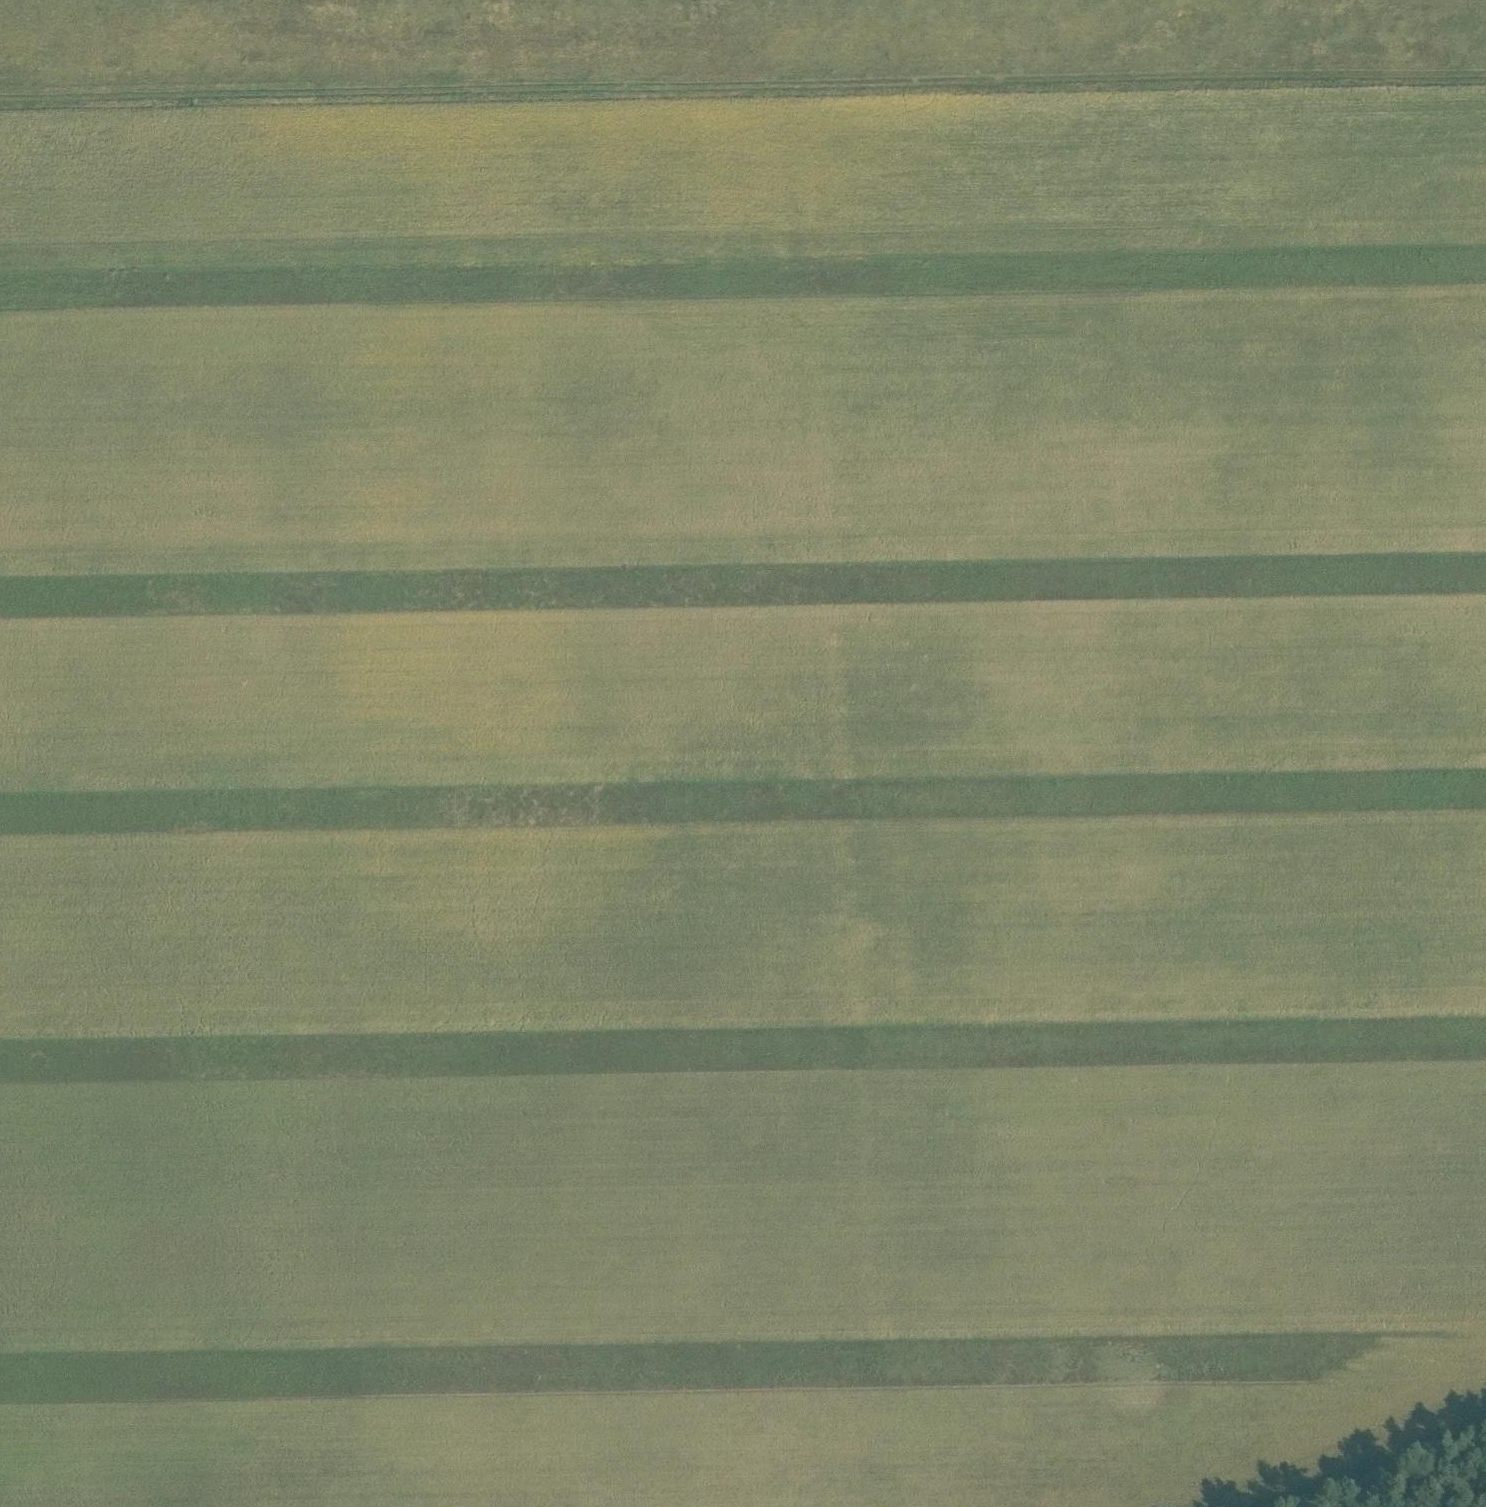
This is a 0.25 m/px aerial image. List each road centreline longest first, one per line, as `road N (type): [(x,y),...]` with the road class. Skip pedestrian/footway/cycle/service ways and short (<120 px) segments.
road 1 (track): [(0,98),(1485,72)]
road 2 (track): [(1485,1420),(1245,1506)]

